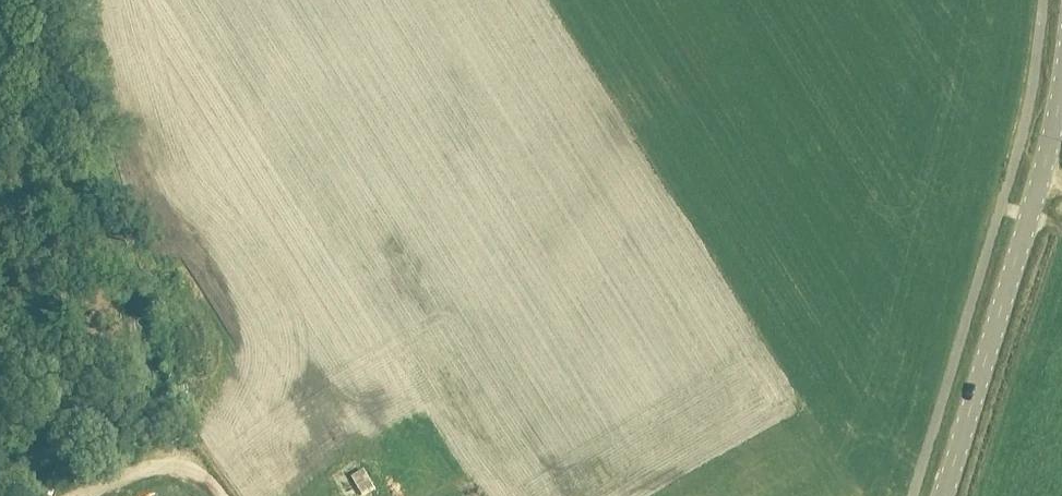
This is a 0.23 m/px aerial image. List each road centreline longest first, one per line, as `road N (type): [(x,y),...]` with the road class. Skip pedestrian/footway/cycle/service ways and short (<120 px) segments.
road 1 (tertiary): [(940,495),(999,325),(1061,94)]

